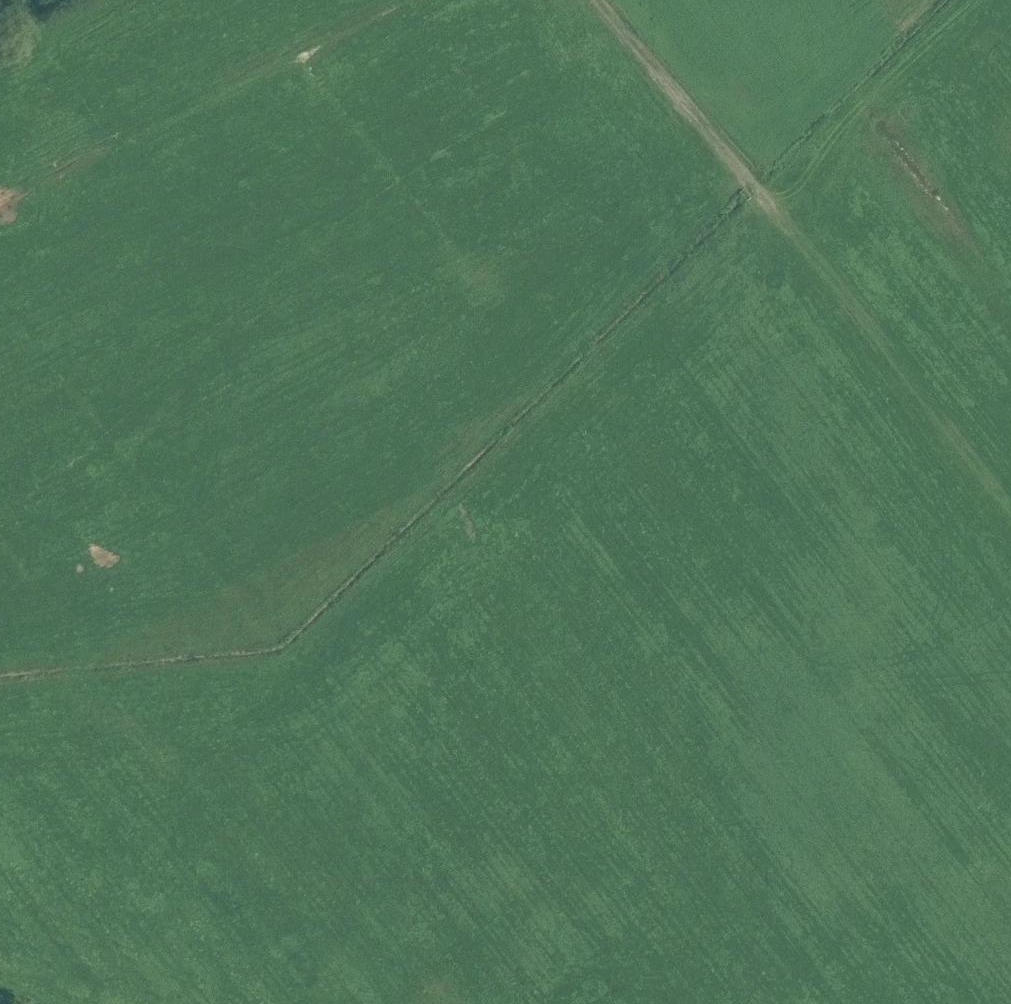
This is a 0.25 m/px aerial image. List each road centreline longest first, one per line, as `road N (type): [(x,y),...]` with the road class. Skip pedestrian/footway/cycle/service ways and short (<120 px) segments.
road 1 (track): [(743,164),(612,0)]

